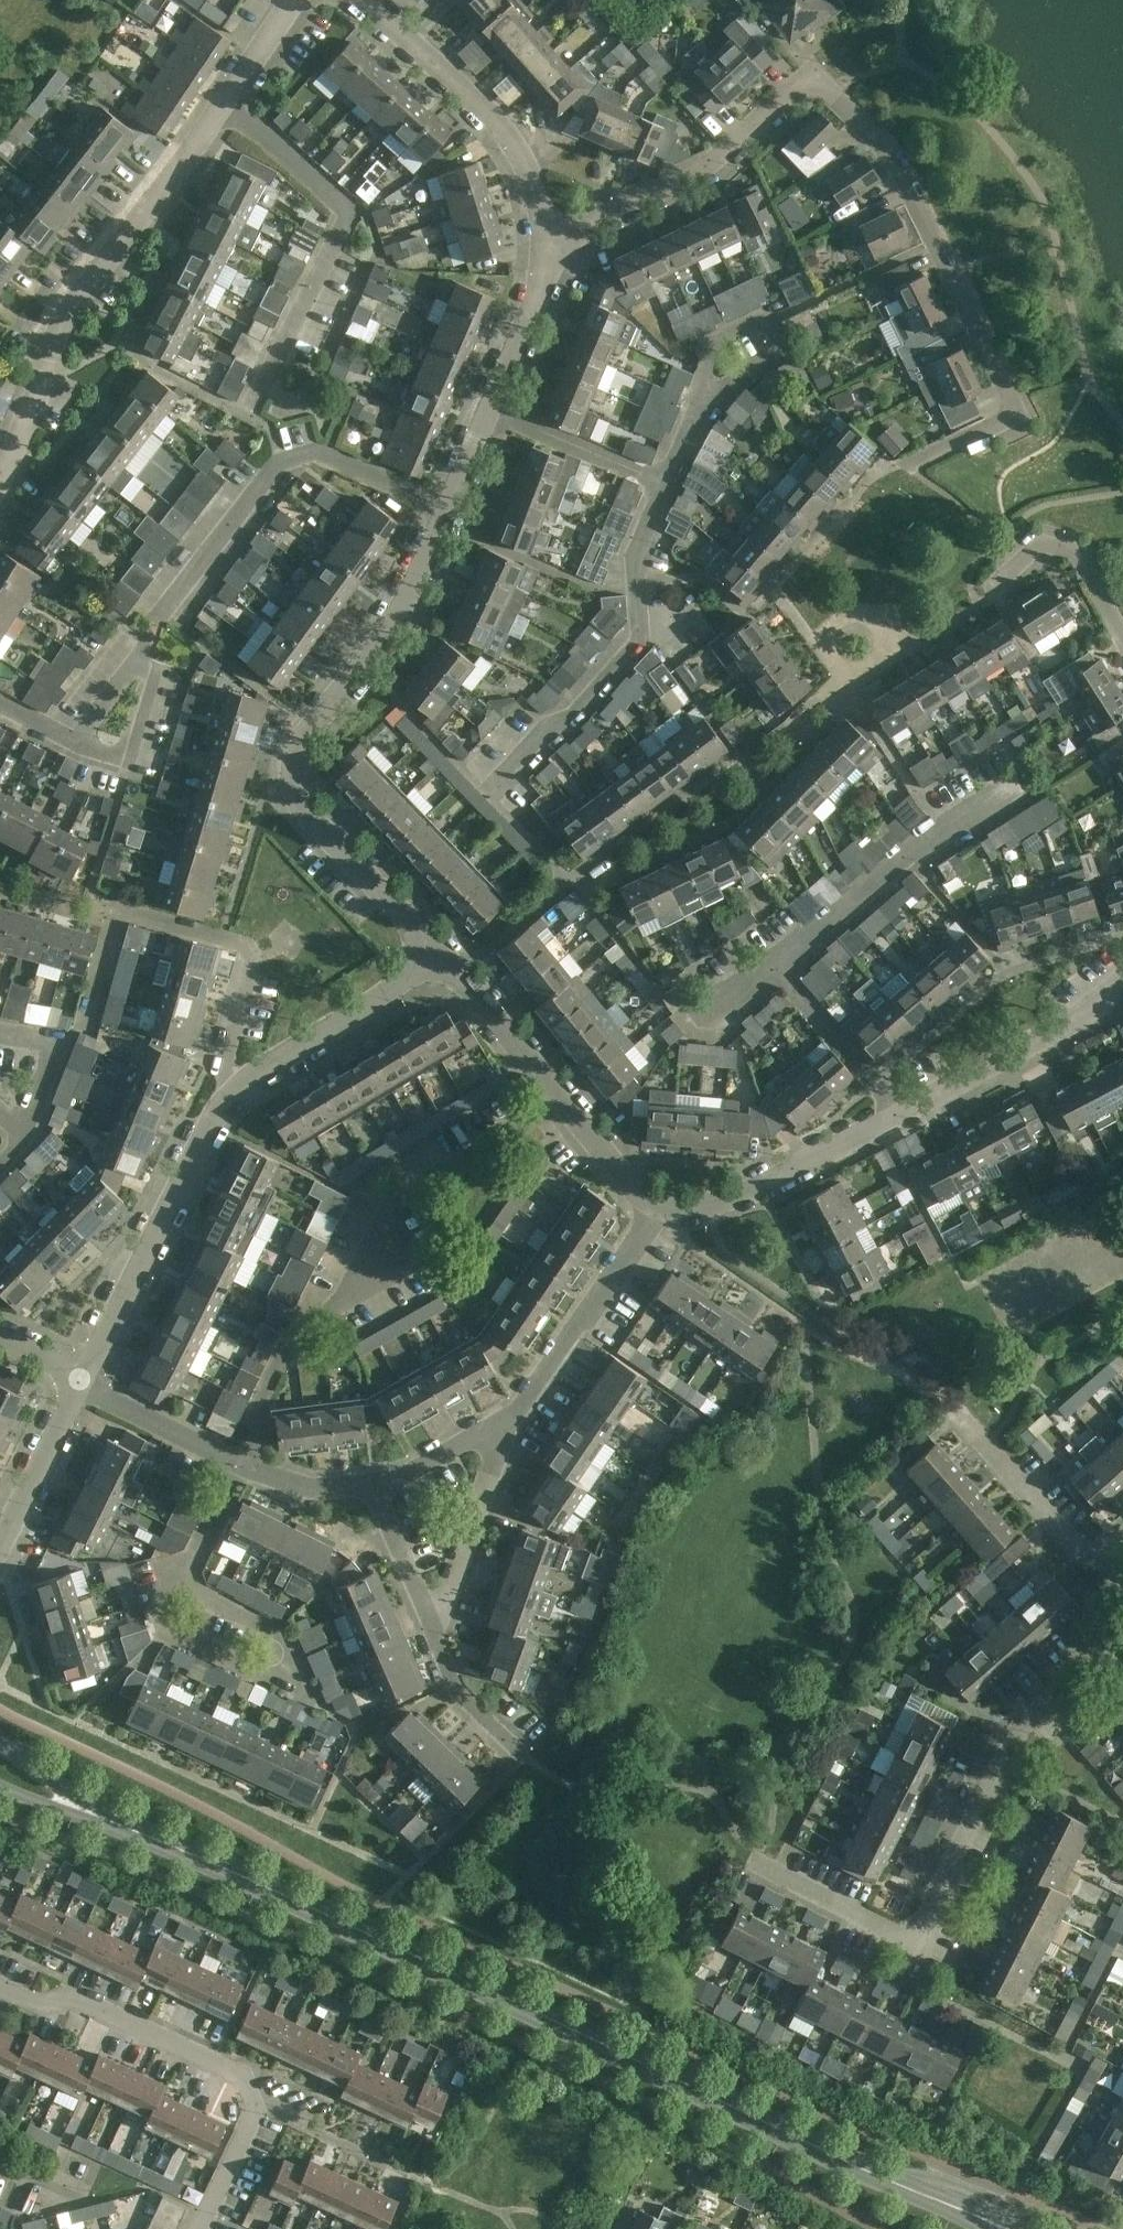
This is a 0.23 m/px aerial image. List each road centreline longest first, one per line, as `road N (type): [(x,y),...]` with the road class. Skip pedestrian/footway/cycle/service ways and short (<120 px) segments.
road 1 (tertiary): [(977,2216),(101,1817)]
road 2 (residential): [(898,467),(1005,417),(1010,399),(888,153),(825,89),(805,79),(703,166),(546,249)]
road 3 (residential): [(440,953),(305,810),(291,775),(293,749),(406,599),(452,515)]
road 4 (residential): [(754,1862),(891,1930),(920,1923),(1017,1733),(1122,1637)]
road 5 (residential): [(236,1463),(301,1329),(340,1301),(406,1195),(564,1095)]
road 6 (residential): [(223,1096),(258,949),(116,909),(68,1048)]
road 7 (residential): [(1122,640),(1069,548),(1041,544),(976,606),(846,683),(809,636)]
road 8 (residential): [(0,467),(67,316),(223,101)]
road 9 (residential): [(452,515),(333,456),(279,462),(156,624)]
road 10 (residential): [(247,407),(343,209),(223,101)]
road 11 (residential): [(496,784),(637,632),(637,558),(666,483)]
road 12 (residential): [(184,1579),(275,1629),(294,1653),(285,1675),(254,1671),(168,1632),(153,1592),(161,1580)]
road 13 (residential): [(82,1383),(223,1096)]
road 14 (residential): [(546,249),(535,190),(499,118),(366,0)]
road 15 (residential): [(775,961),(943,828),(1026,777)]
road 16 (residential): [(252,2100),(239,2071),(79,2002),(52,2004),(0,1982)]
road 17 (residential): [(651,1208),(704,1207),(899,1115)]
road 18 (residential): [(502,1422),(645,1229),(651,1208)]
road 19 (residential): [(223,1096),(440,953)]
road 20 (residential): [(899,1115),(1122,987)]
road 21 (residential): [(435,1629),(502,1422)]
road 22 (residential): [(1100,1559),(959,1403)]
road 23 (residential): [(899,1115),(775,961)]
road 24 (residential): [(564,1095),(440,953)]
road 25 (residential): [(666,483),(491,415)]
road 26 (residential): [(252,2100),(417,2176)]
road 27 (residential): [(0,1545),(82,1383)]
road 28 (residential): [(666,483),(714,395),(777,352)]
road 29 (residential): [(491,415),(546,249)]
road 30 (residential): [(236,1463),(82,1383)]
road 31 (residential): [(523,1753),(454,1684),(435,1629)]
road 32 (residential): [(435,1629),(373,1487)]
road 33 (residential): [(75,740),(111,757),(127,751),(148,681),(148,672),(133,668)]
road 34 (residential): [(373,1487),(502,1422)]
road 35 (residential): [(651,1208),(564,1095)]
road 36 (residential): [(236,1463),(315,1491),(373,1487)]
road 37 (residential): [(200,2228),(253,2114),(252,2100)]
road 38 (residential): [(236,1463),(184,1579)]
road 39 (tertiary): [(101,1817),(0,1742)]
road 40 (residential): [(223,101),(293,0)]

